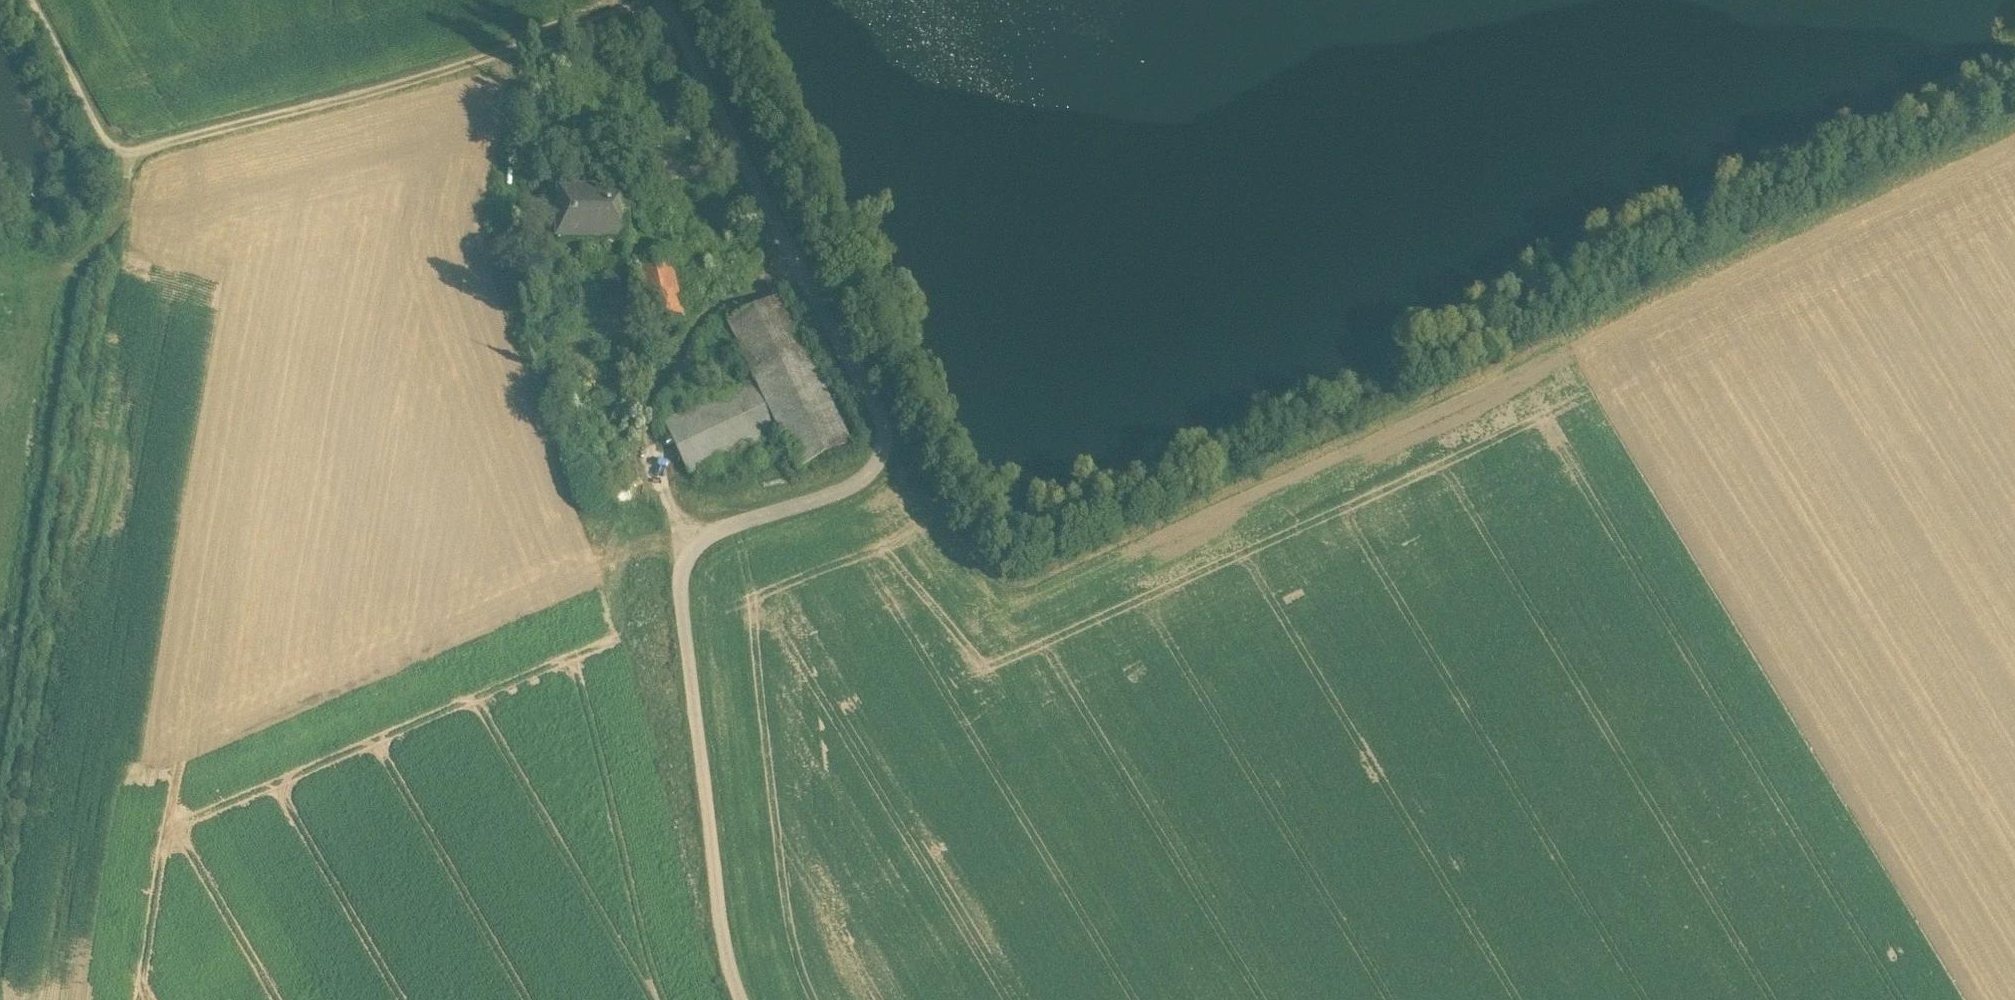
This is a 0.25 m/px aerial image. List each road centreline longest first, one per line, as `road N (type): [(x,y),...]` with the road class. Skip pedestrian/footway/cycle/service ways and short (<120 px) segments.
road 1 (track): [(747,999),(728,947),(687,565),(708,536),(860,487),(885,463),(893,436)]

